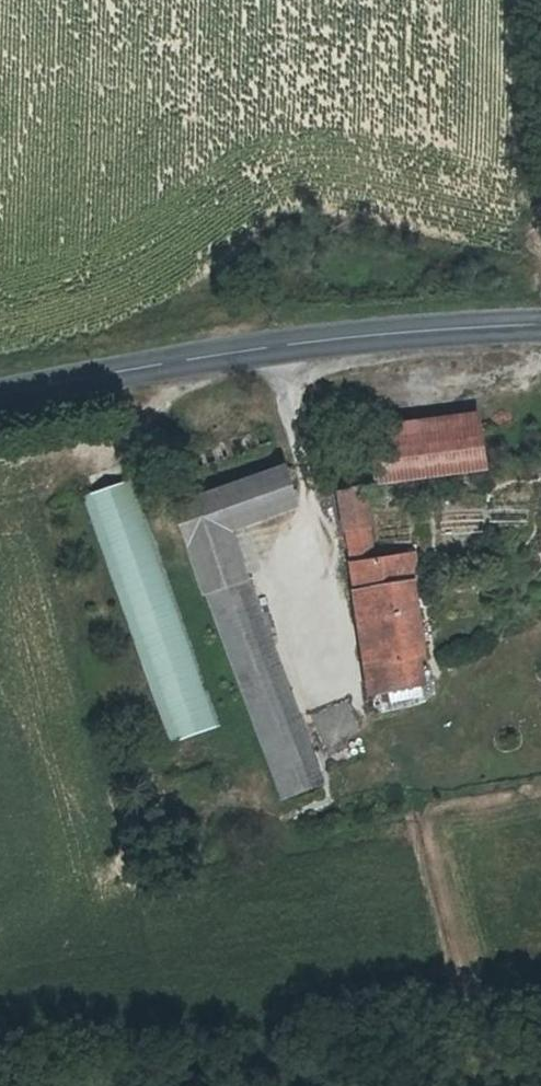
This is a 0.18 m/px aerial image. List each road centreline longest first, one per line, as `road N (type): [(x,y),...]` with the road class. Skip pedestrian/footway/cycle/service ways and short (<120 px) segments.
road 1 (secondary): [(0,399),(348,338),(540,328)]

